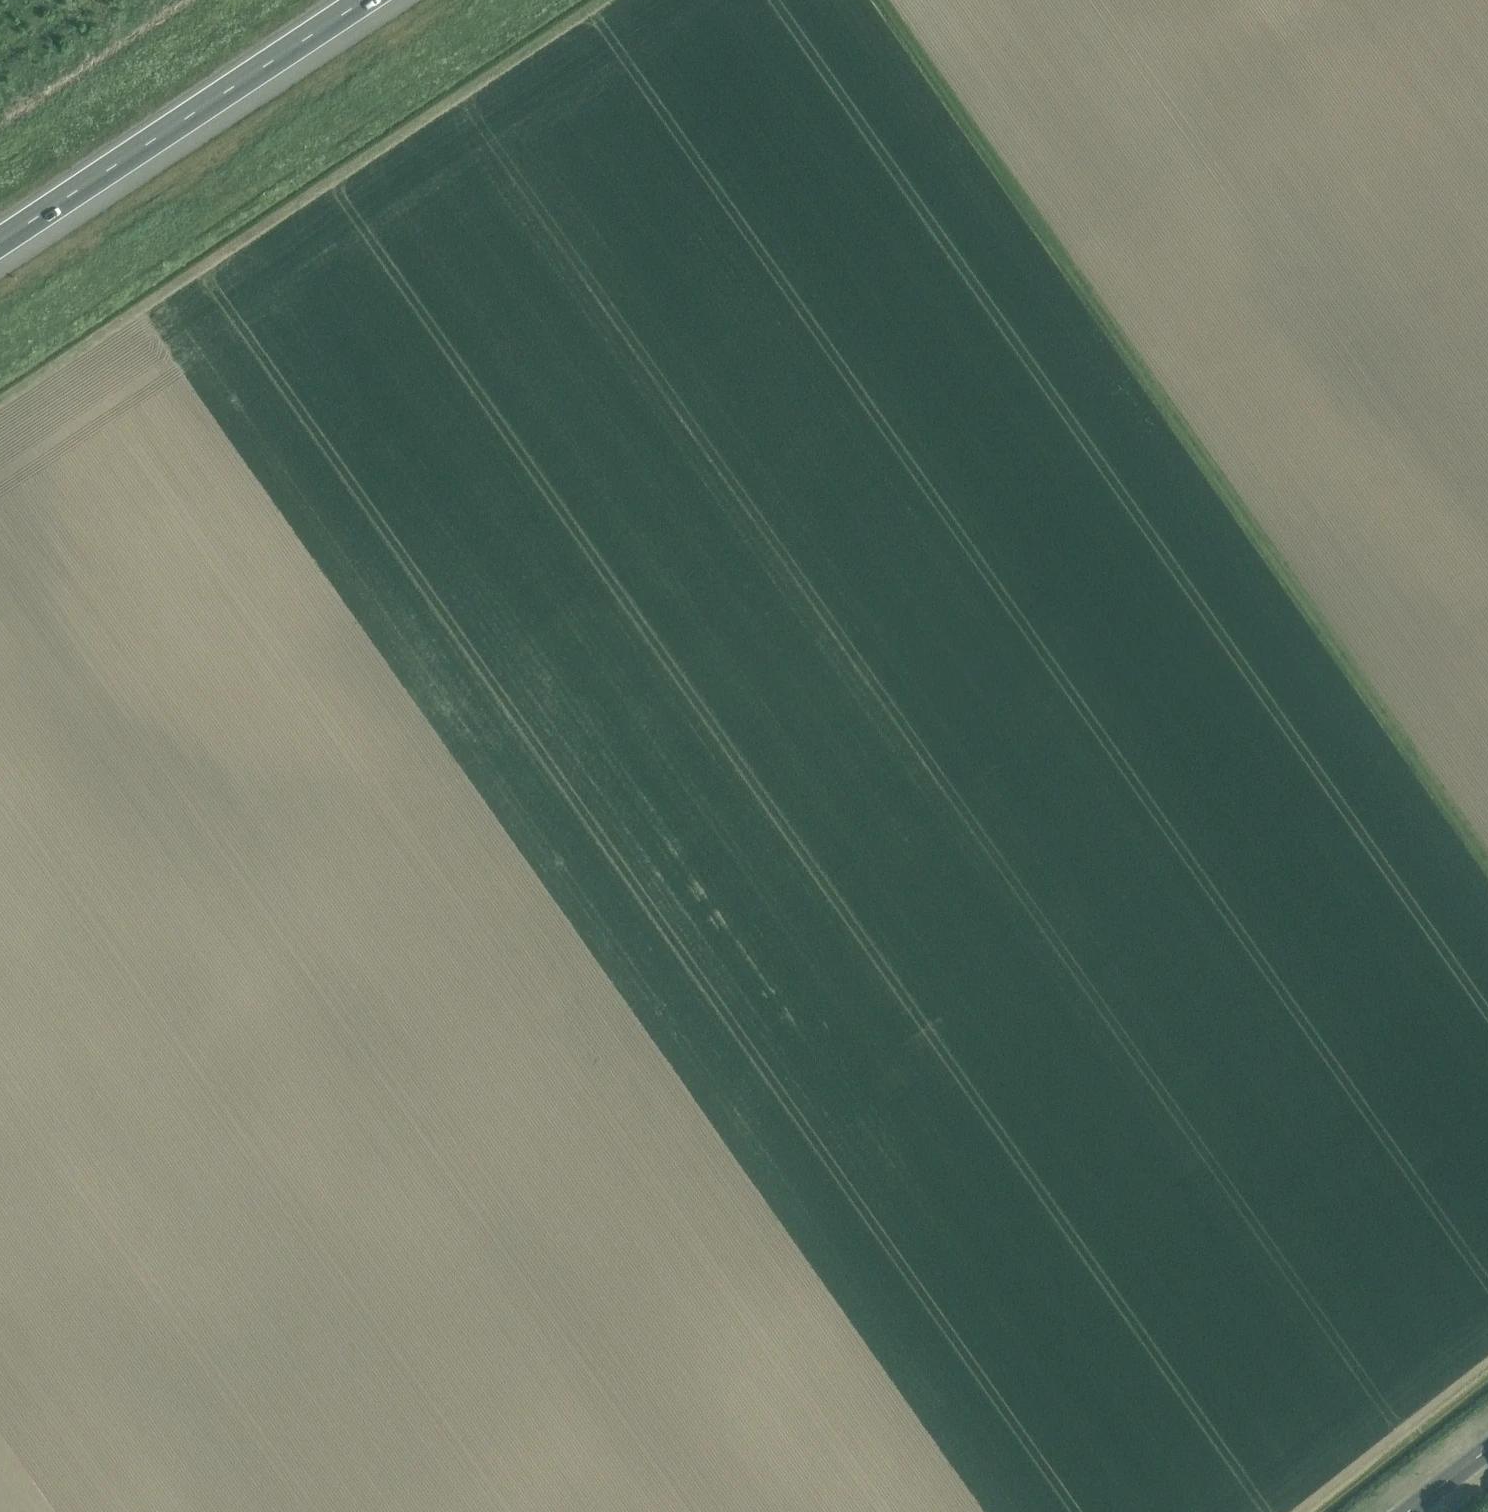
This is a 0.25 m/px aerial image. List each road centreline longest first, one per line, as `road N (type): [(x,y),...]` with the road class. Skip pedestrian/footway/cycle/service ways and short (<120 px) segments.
road 1 (motorway): [(0,240),(363,0)]

